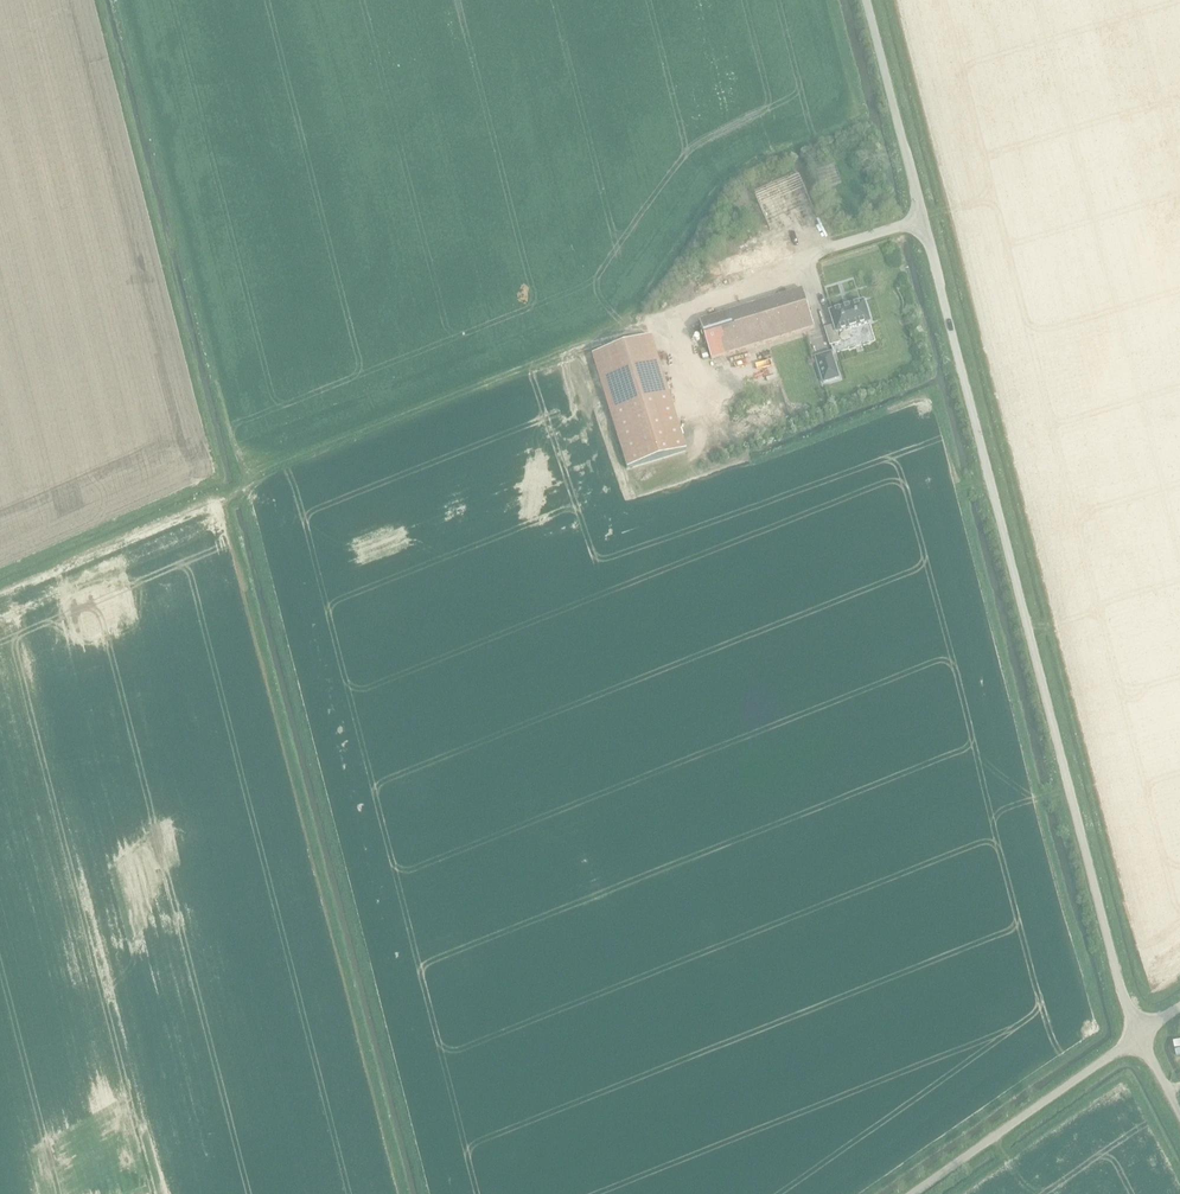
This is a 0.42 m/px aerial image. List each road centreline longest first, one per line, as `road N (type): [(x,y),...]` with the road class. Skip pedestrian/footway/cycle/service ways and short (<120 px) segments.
road 1 (unclassified): [(1139,1036),(867,0)]
road 2 (unclassified): [(911,1193),(1139,1036)]

